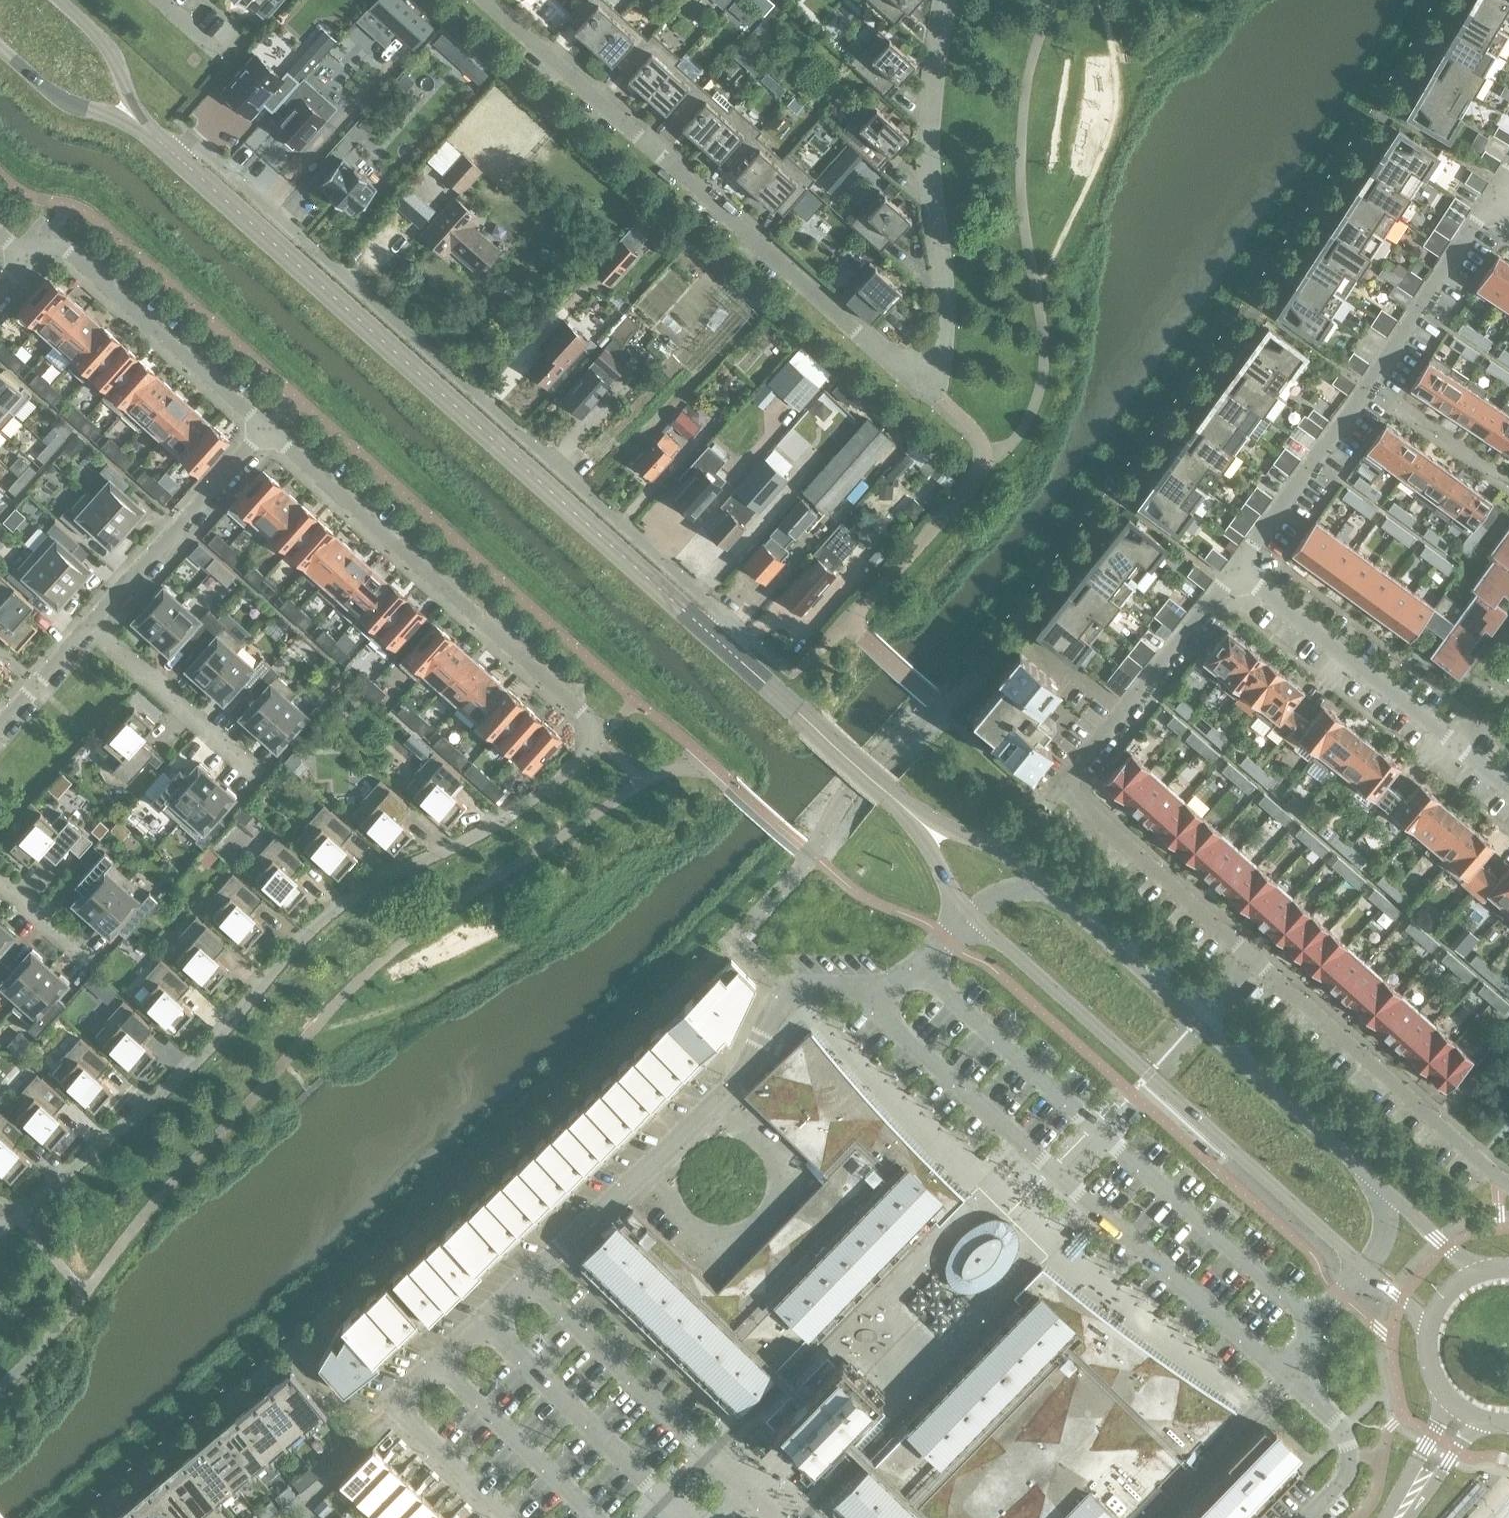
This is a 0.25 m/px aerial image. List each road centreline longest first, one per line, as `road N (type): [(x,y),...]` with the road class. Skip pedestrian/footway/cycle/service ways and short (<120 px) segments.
road 1 (residential): [(267,428),(575,698),(595,739),(541,794),(490,827),(360,891),(308,935),(185,1070),(0,1229)]
road 2 (residential): [(1508,1183),(1500,1183),(1062,783),(1234,568)]
road 3 (residential): [(738,626),(198,142),(179,158)]
road 4 (tertiary): [(725,645),(179,158)]
road 5 (residential): [(862,993),(1288,1375)]
road 6 (tertiary): [(968,911),(1365,1268)]
road 7 (residential): [(943,0),(929,99),(947,312),(928,391),(846,321)]
road 8 (residential): [(487,0),(846,321)]
road 9 (tertiary): [(1388,1188),(1050,884)]
road 10 (residential): [(1234,568),(1421,311),(1492,195)]
road 11 (residential): [(534,1263),(740,1073),(790,995),(811,980),(862,993)]
road 12 (residential): [(784,1517),(534,1263)]
road 13 (residential): [(1508,789),(1234,568)]
road 14 (residential): [(28,261),(47,239),(267,428)]
road 15 (tertiary): [(924,819),(725,645)]
road 16 (residential): [(90,623),(267,428)]
road 17 (residential): [(261,778),(90,623)]
road 18 (residential): [(386,1396),(534,1263)]
road 19 (residential): [(386,1396),(509,1517)]
road 20 (tertiary): [(0,46),(63,99),(143,125)]
road 21 (tertiary): [(143,125),(109,45),(59,0)]
road 22 (tertiary): [(1050,884),(984,839),(924,819)]
road 23 (residential): [(0,722),(90,623)]
road 24 (residential): [(1288,1375),(1338,1293),(1365,1268)]
road 25 (tertiary): [(1482,1275),(1388,1188)]
road 26 (residential): [(92,962),(0,878)]
road 27 (residential): [(1288,1375),(1339,1422),(1346,1475)]

